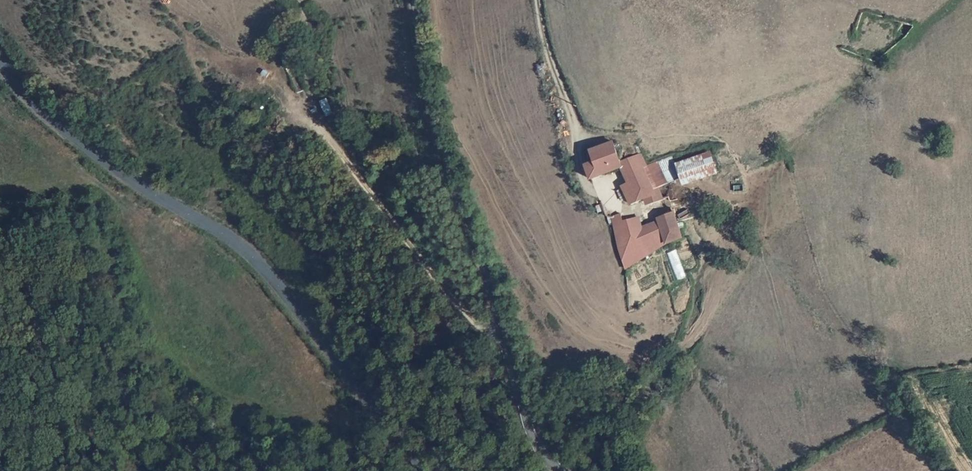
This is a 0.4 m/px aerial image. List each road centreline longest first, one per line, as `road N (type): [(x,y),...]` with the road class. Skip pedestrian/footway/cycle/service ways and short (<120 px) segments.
road 1 (tertiary): [(0,67),(38,111),(117,171),(257,260),(429,470)]
road 2 (unclassified): [(414,0),(442,159),(532,441),(553,470)]
road 3 (track): [(310,110),(455,300),(501,342)]

